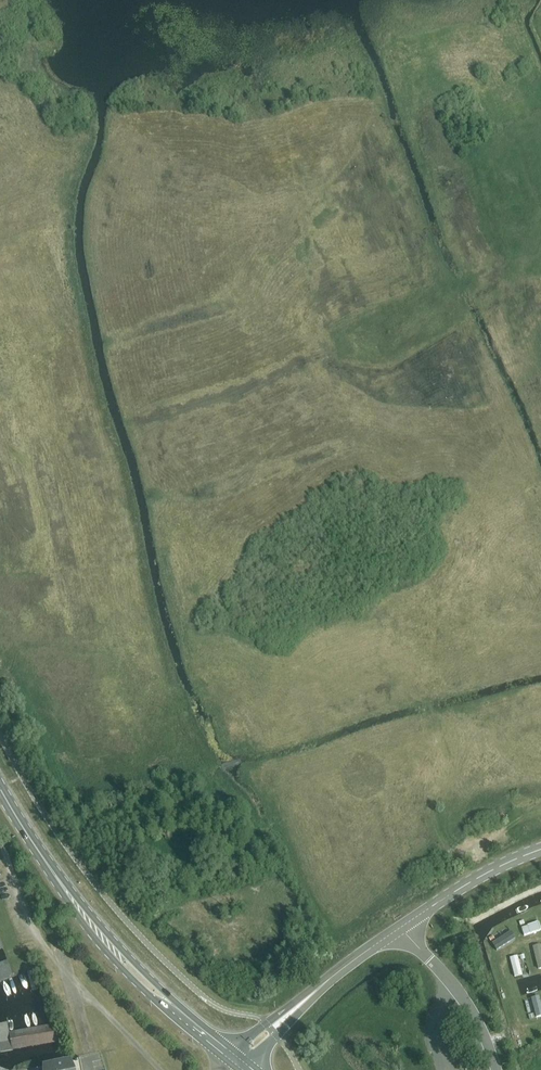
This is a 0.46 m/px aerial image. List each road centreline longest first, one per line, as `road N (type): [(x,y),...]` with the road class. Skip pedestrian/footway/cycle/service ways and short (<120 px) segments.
road 1 (primary): [(55,876),(116,962),(232,1066)]
road 2 (primary): [(234,1051),(148,975),(55,876)]
road 3 (track): [(86,1057),(63,957),(32,930),(0,841)]
road 4 (unclassified): [(497,1069),(472,1011),(401,928)]
road 5 (tertiary): [(540,849),(483,874),(401,928)]

